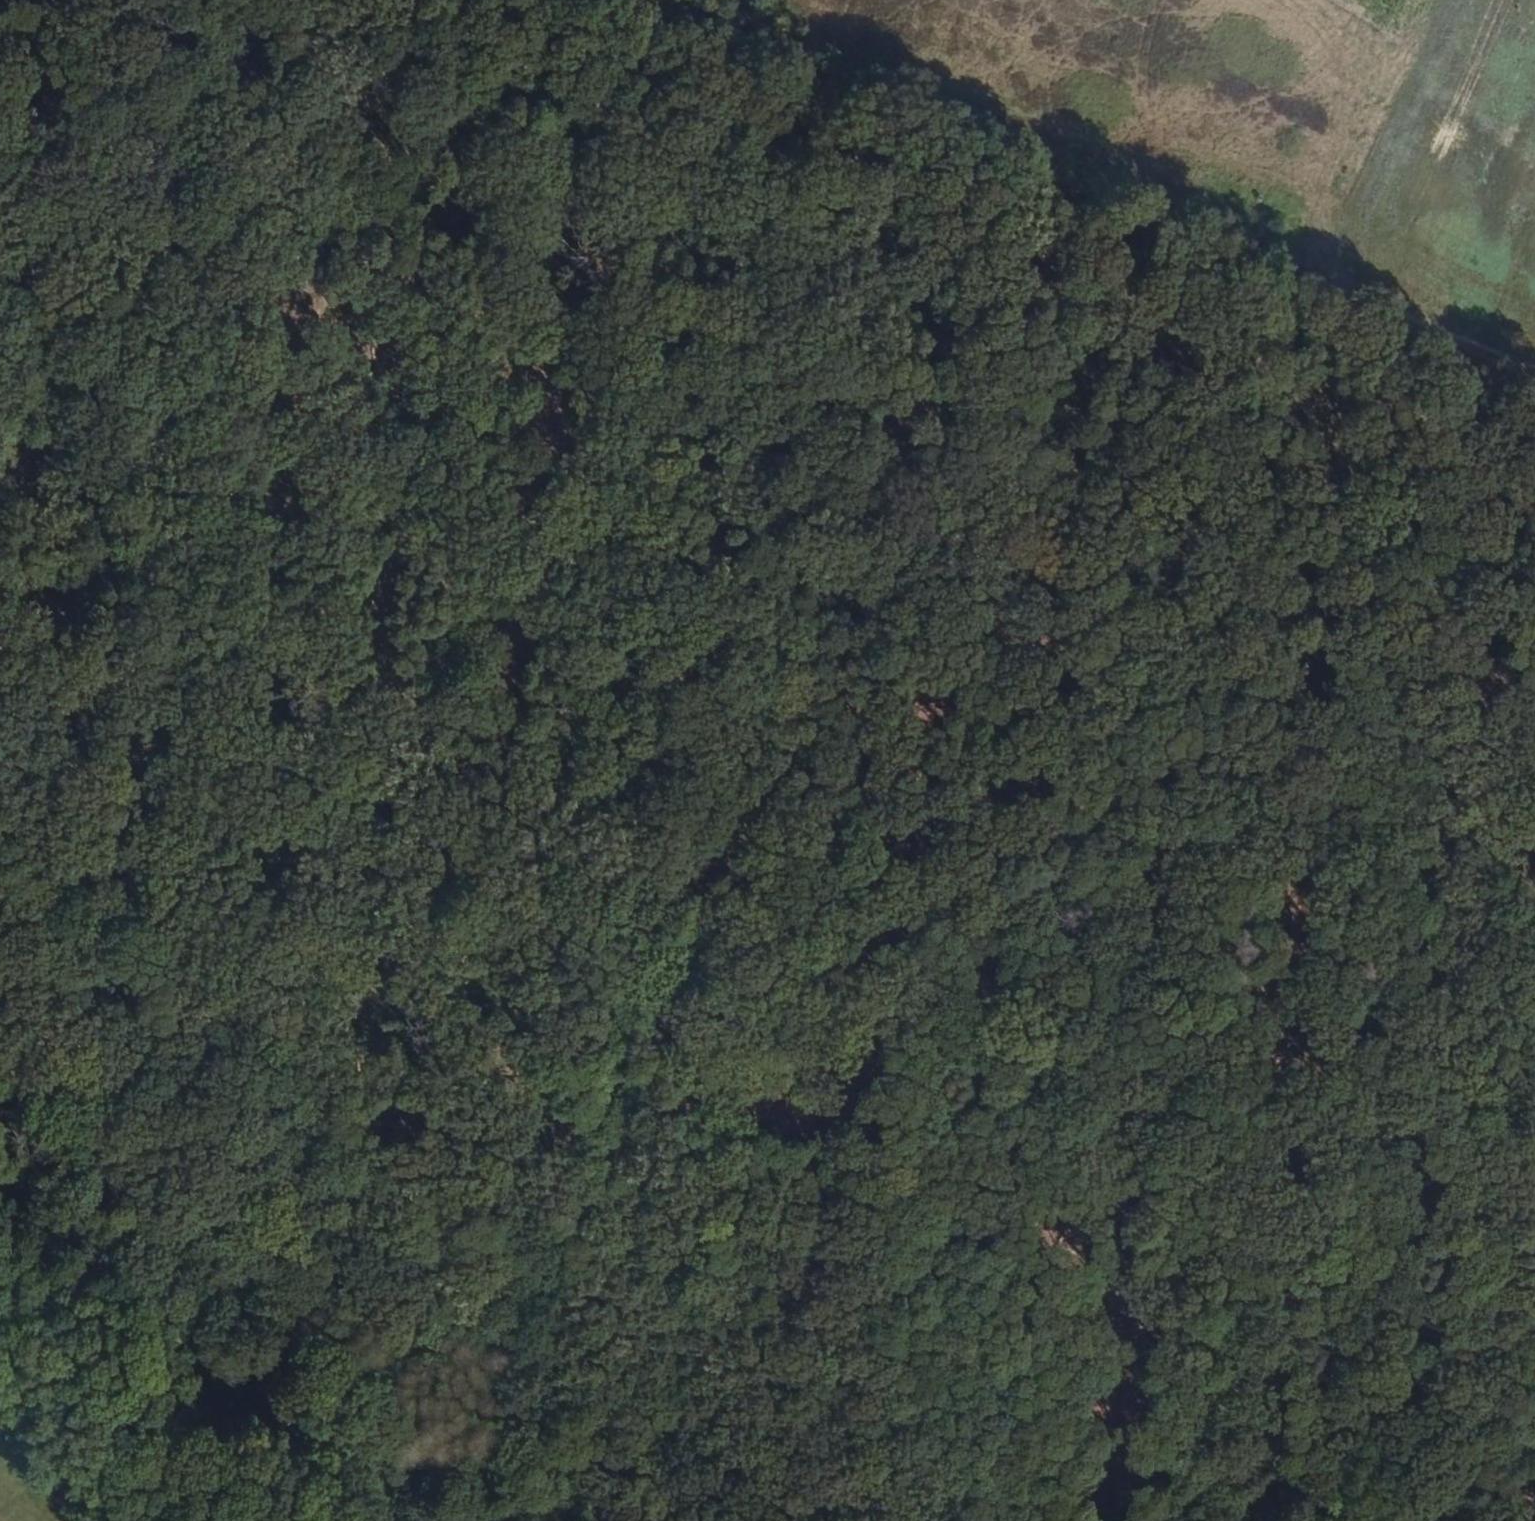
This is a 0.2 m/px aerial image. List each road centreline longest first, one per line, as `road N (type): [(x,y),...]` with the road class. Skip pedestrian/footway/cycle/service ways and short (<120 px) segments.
road 1 (track): [(551,0),(1534,372)]

